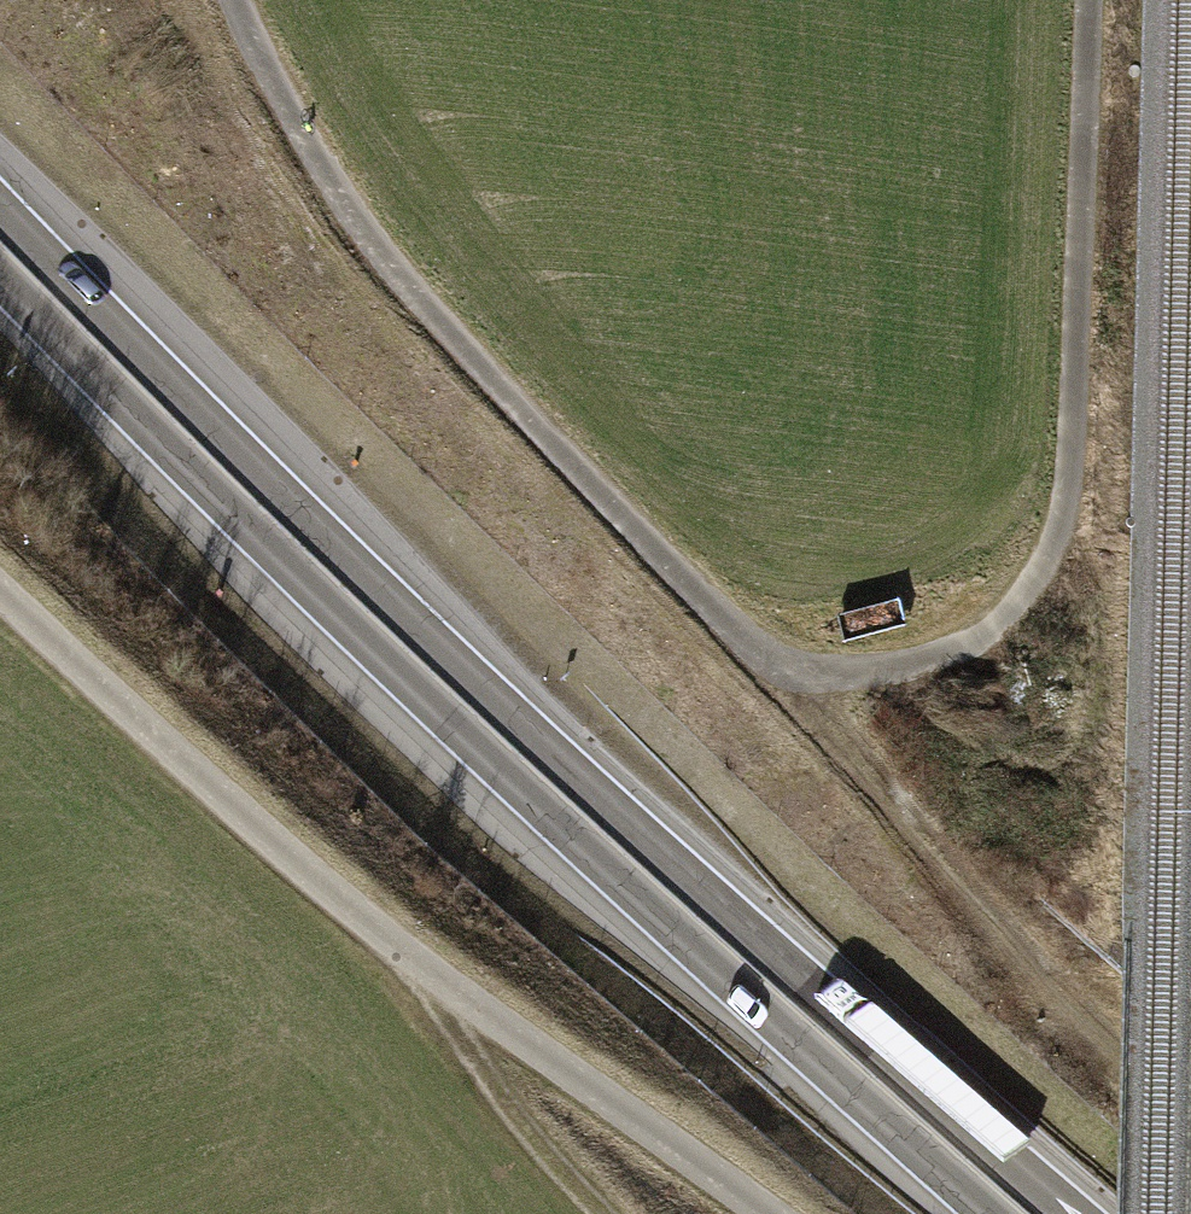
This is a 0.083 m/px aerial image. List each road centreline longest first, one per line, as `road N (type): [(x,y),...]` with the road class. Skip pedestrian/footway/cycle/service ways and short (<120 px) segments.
road 1 (track): [(235,0),(368,239),(737,633),(789,670),(830,678),(928,668),(969,652),(1037,593),(1055,561),(1070,504),(1096,0)]
road 2 (trunk): [(1190,1175),(1079,1071),(646,710),(0,61)]
road 3 (trunk): [(1075,1213),(445,653),(0,207)]
road 4 (trunk): [(0,271),(266,543),(565,829),(990,1213)]
road 5 (track): [(0,597),(397,949),(760,1213)]
road 6 (track): [(604,1213),(542,1147),(397,949)]

